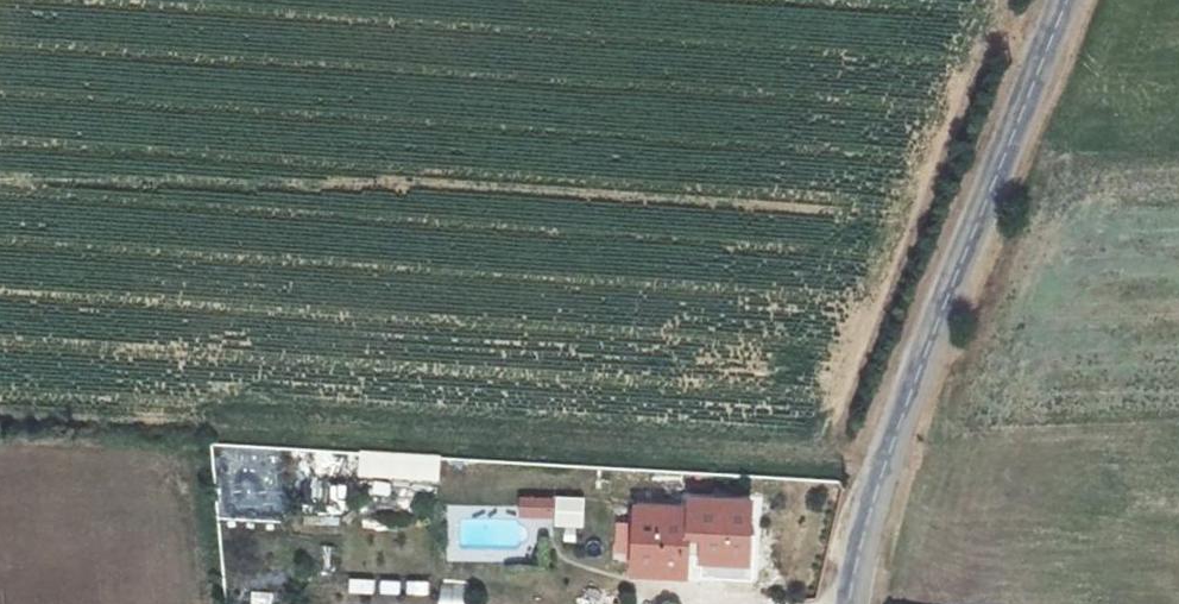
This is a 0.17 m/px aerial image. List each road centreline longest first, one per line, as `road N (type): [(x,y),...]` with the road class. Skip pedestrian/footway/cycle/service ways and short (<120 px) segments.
road 1 (tertiary): [(849,603),(892,438),(1065,0)]

